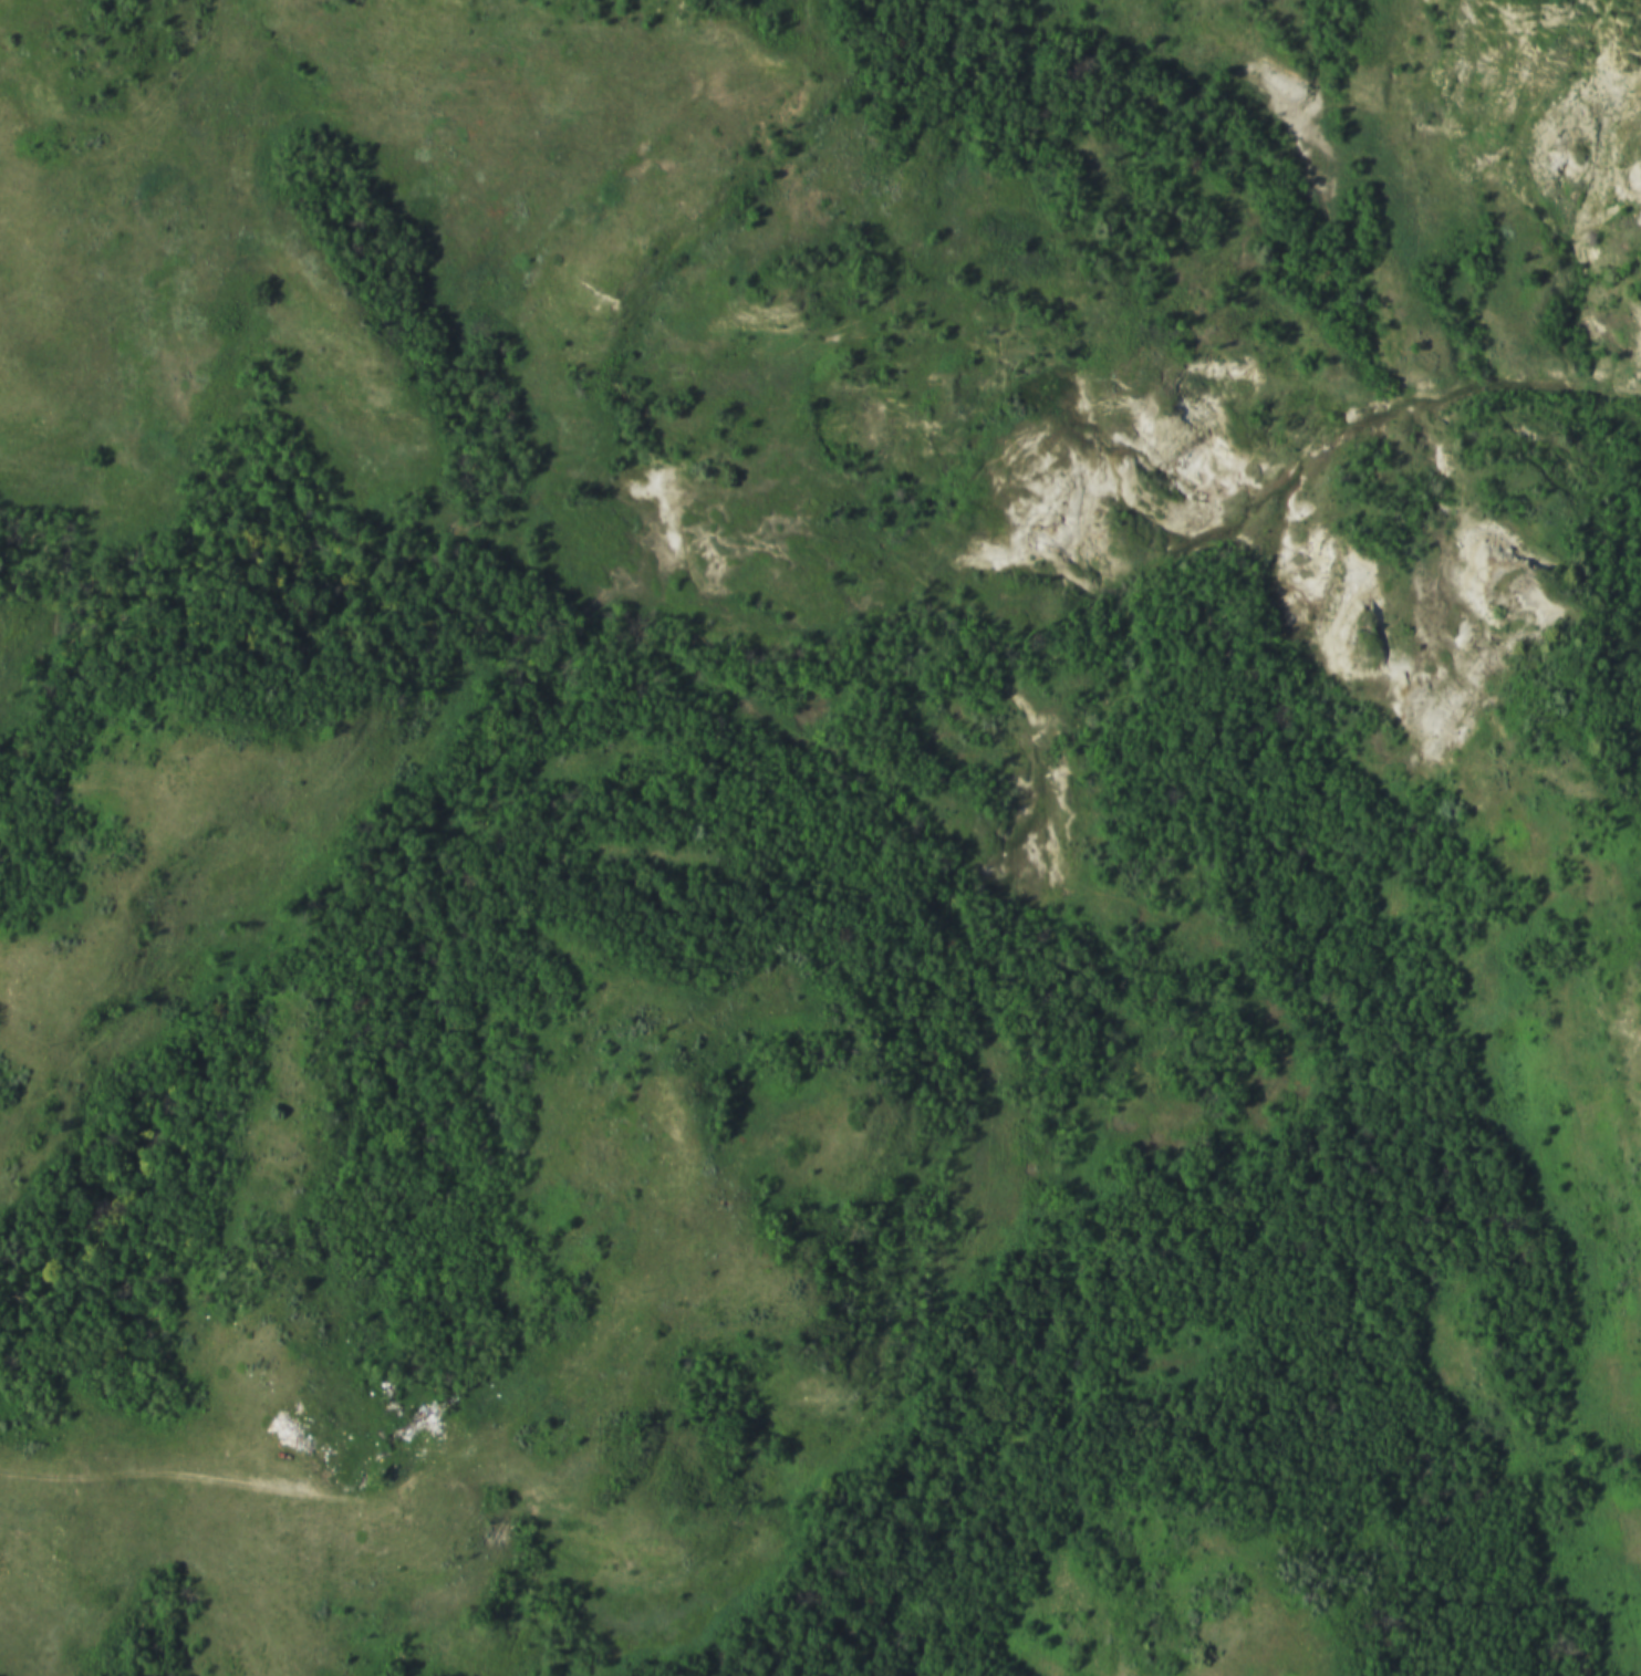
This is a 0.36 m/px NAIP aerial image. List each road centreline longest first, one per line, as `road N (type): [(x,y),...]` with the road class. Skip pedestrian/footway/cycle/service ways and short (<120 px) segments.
road 1 (track): [(0,1480),(208,1477),(356,1500),(384,1496),(427,1466),(472,1449),(531,1380)]

